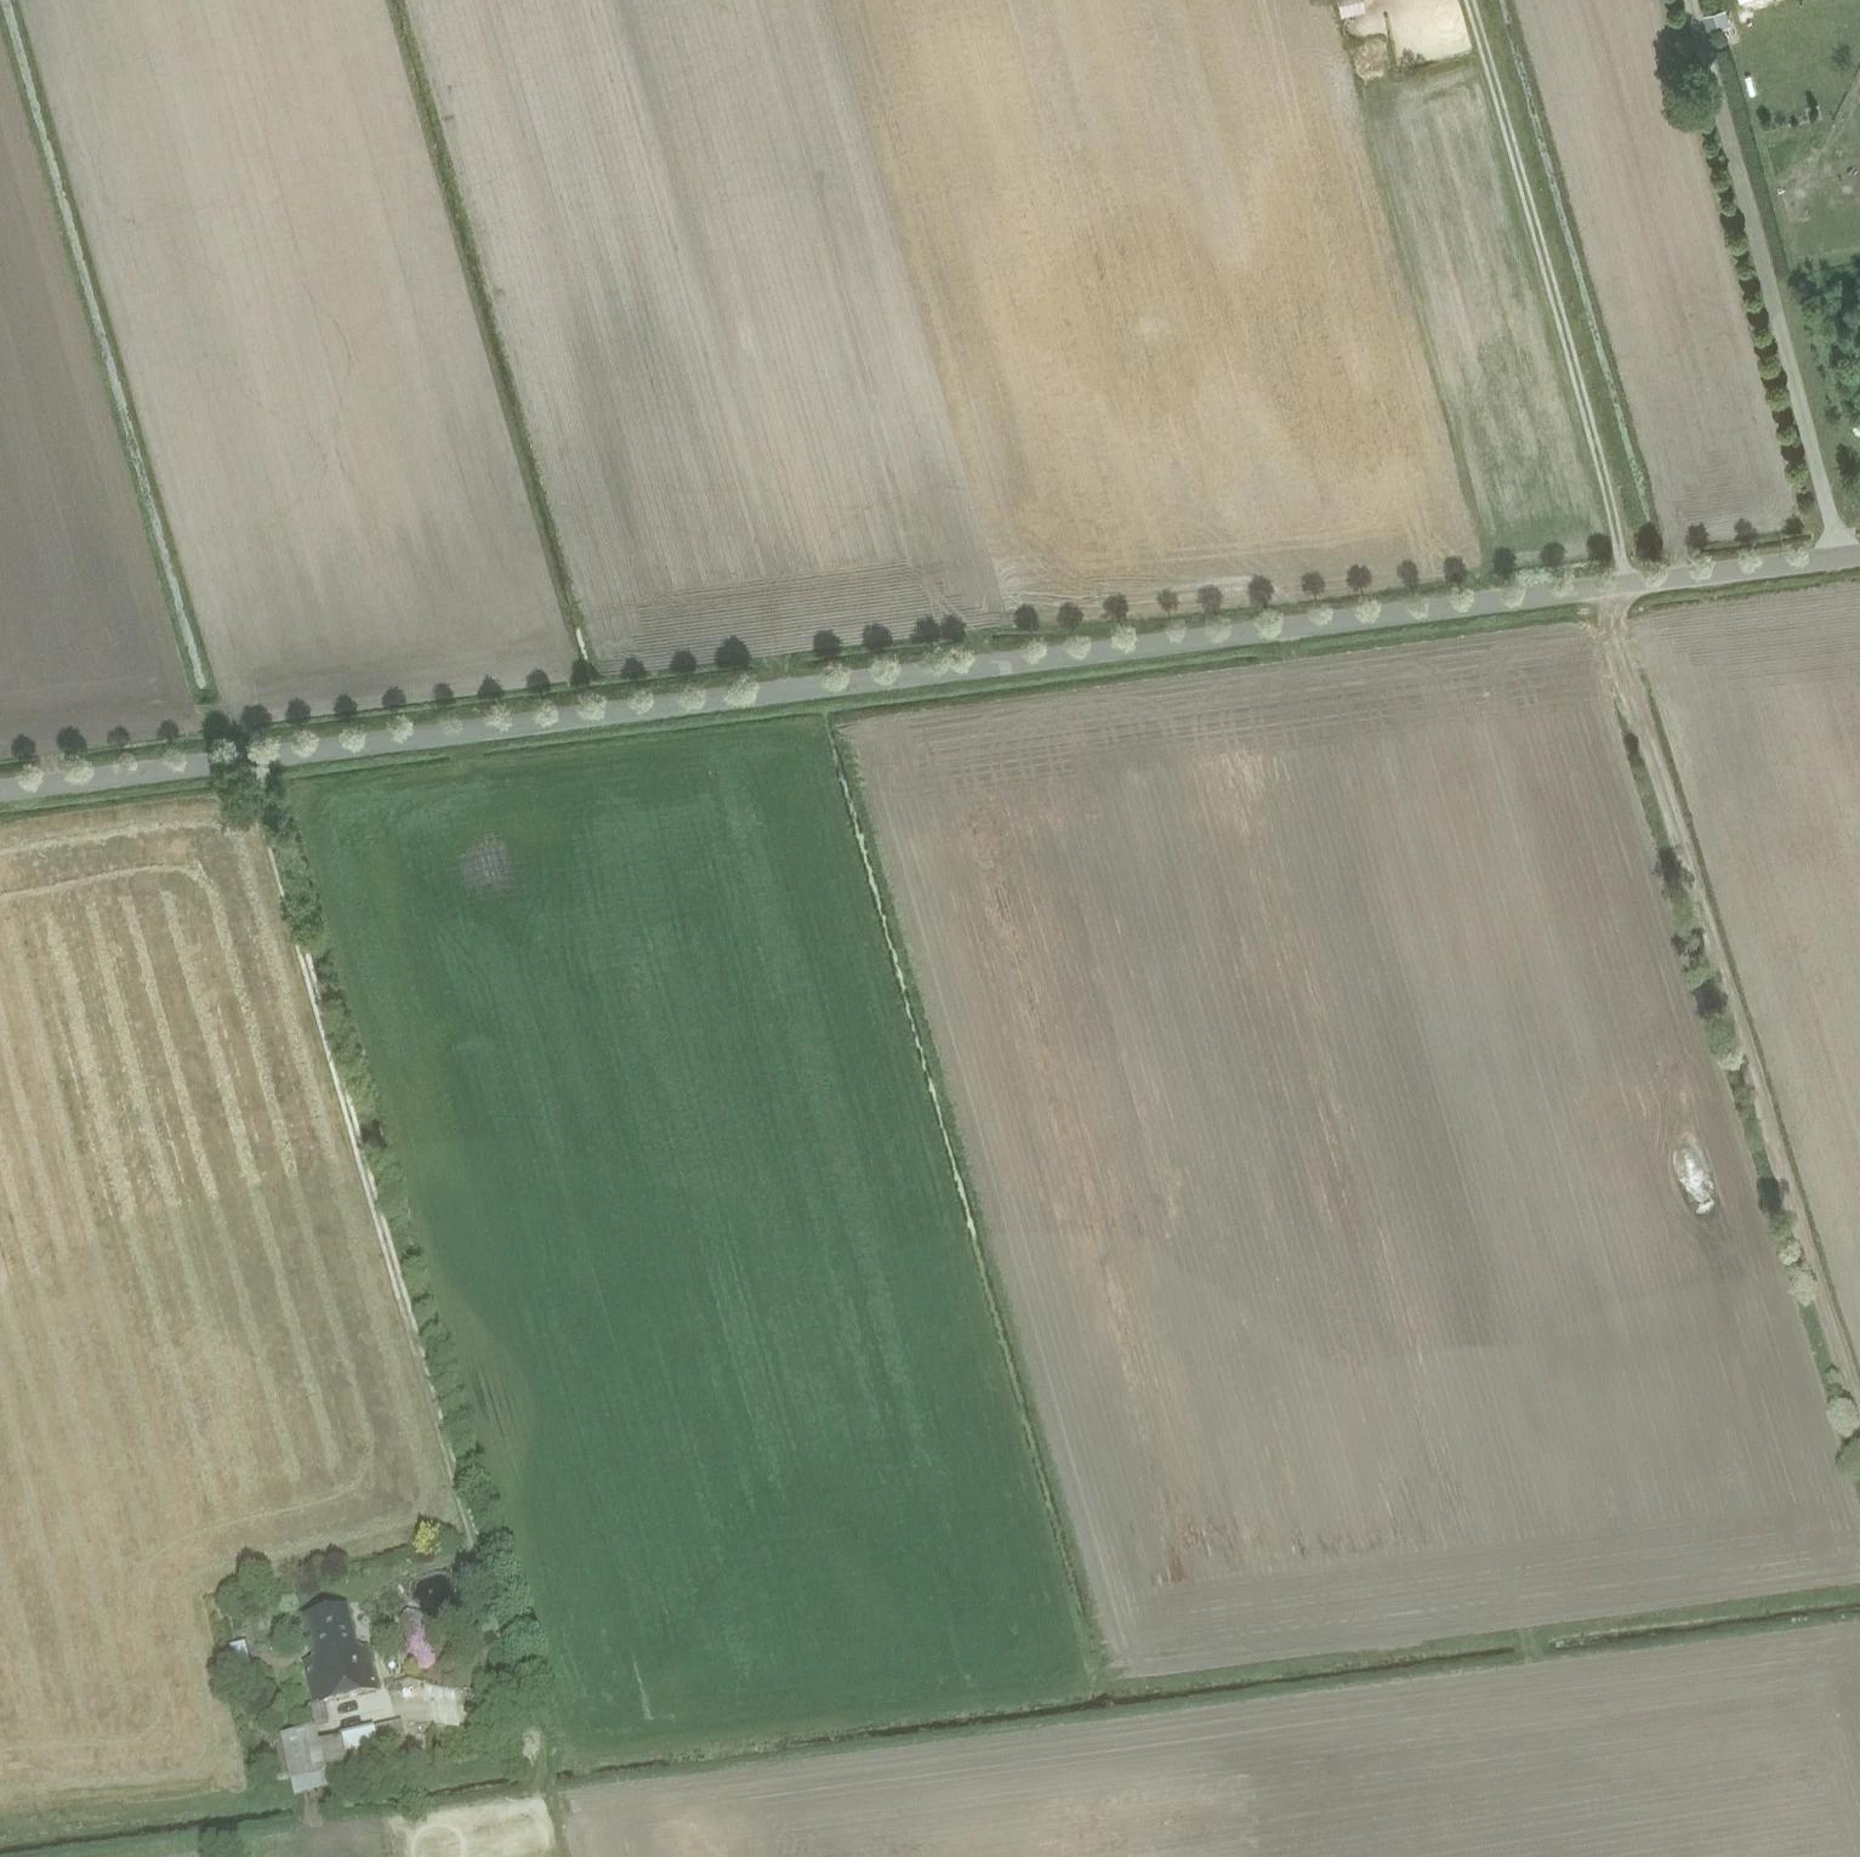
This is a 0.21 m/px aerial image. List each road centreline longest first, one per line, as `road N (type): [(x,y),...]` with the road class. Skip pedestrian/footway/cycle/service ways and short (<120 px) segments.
road 1 (tertiary): [(0,785),(1859,549)]
road 2 (track): [(1600,583),(1859,1424)]

